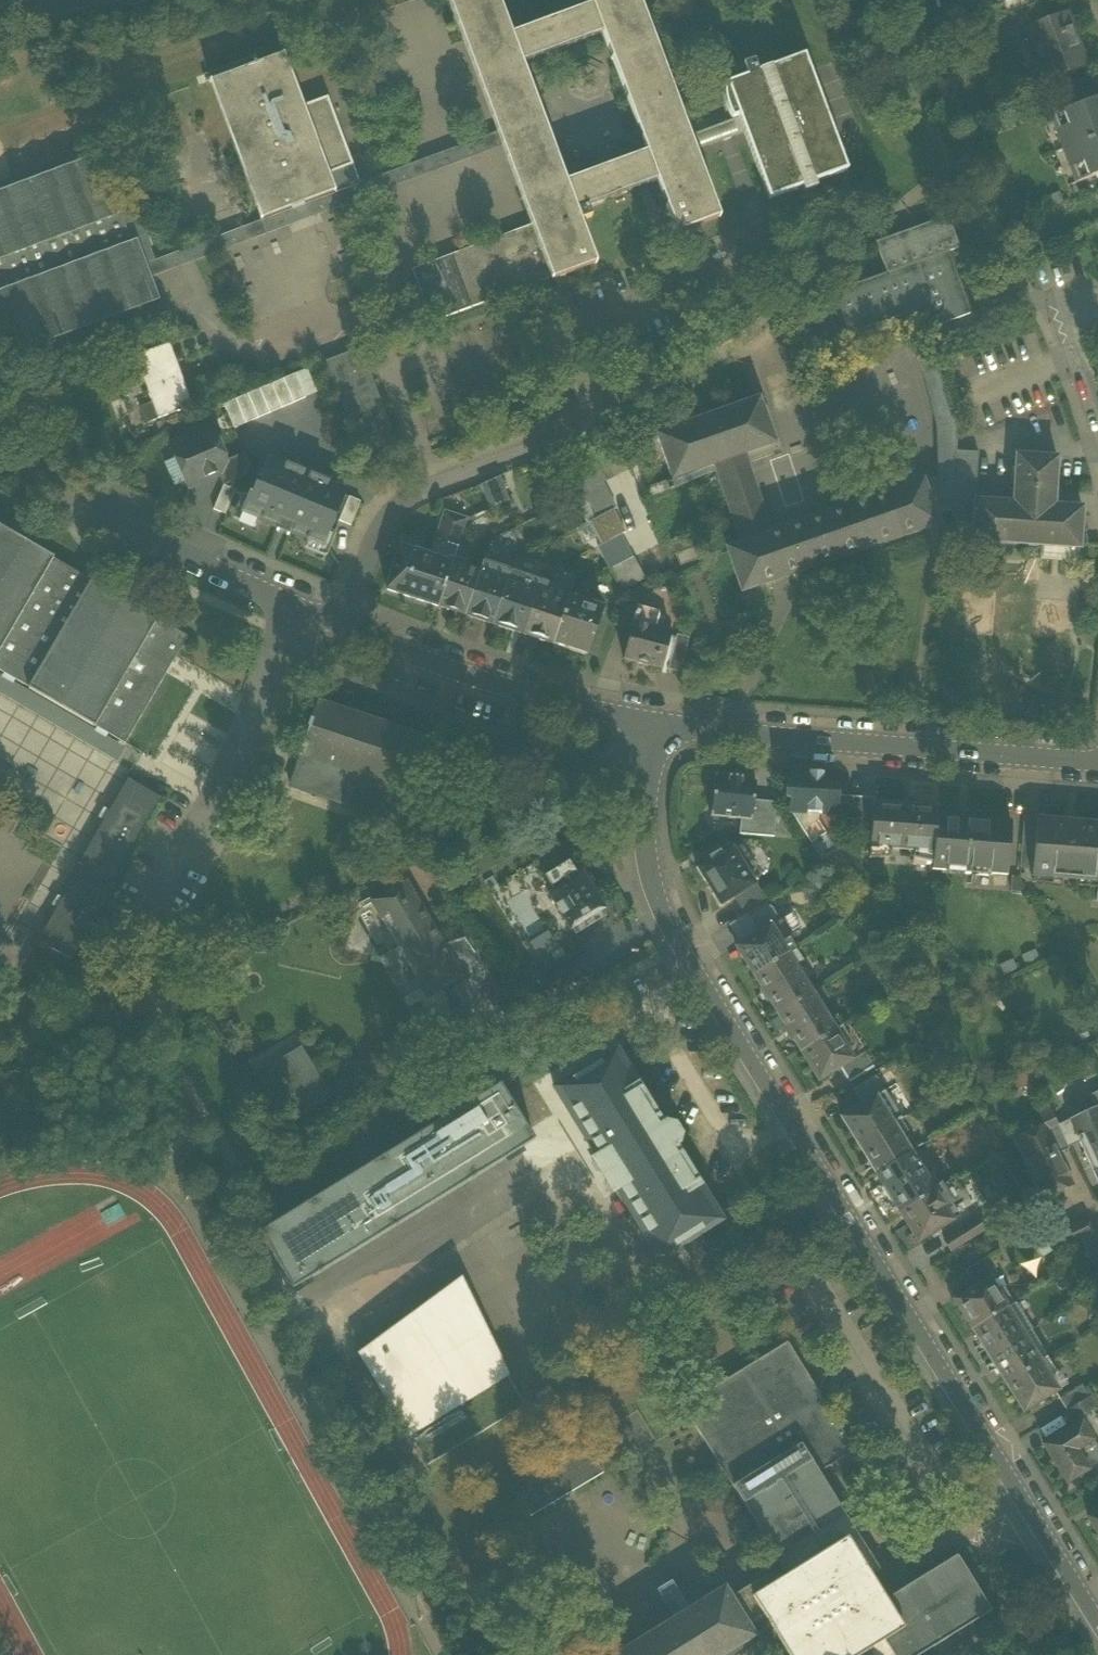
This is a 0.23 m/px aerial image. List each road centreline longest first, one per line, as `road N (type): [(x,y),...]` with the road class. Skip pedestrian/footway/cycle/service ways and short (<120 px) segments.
road 1 (residential): [(1097,1625),(678,946),(647,868),(655,720)]
road 2 (residential): [(1097,763),(655,720)]
road 3 (residential): [(344,626),(372,523),(434,481),(594,423)]
road 4 (residential): [(655,720),(479,681),(344,626)]
road 5 (residential): [(344,626),(72,514)]
road 6 (unclassified): [(1097,308),(1064,319),(1097,417)]

